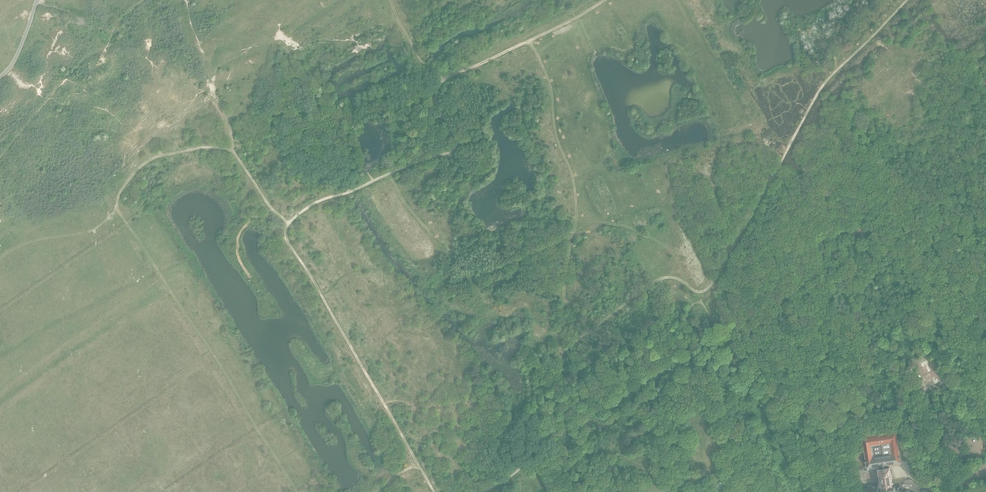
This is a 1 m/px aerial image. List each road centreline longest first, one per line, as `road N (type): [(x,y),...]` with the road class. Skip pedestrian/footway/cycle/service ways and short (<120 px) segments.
road 1 (track): [(529,41),(551,93),(554,133),(574,193),(564,351)]
road 2 (track): [(288,222),(289,244),(435,491)]
road 3 (track): [(448,76),(435,101),(454,149),(324,199),(288,222)]
road 4 (track): [(544,435),(556,369),(578,337),(655,280),(676,279),(694,291)]
road 5 (track): [(544,435),(625,389),(694,291)]
road 6 (track): [(781,164),(824,84),(906,0)]
road 7 (track): [(605,0),(448,76)]
road 8 (track): [(700,293),(781,164)]

